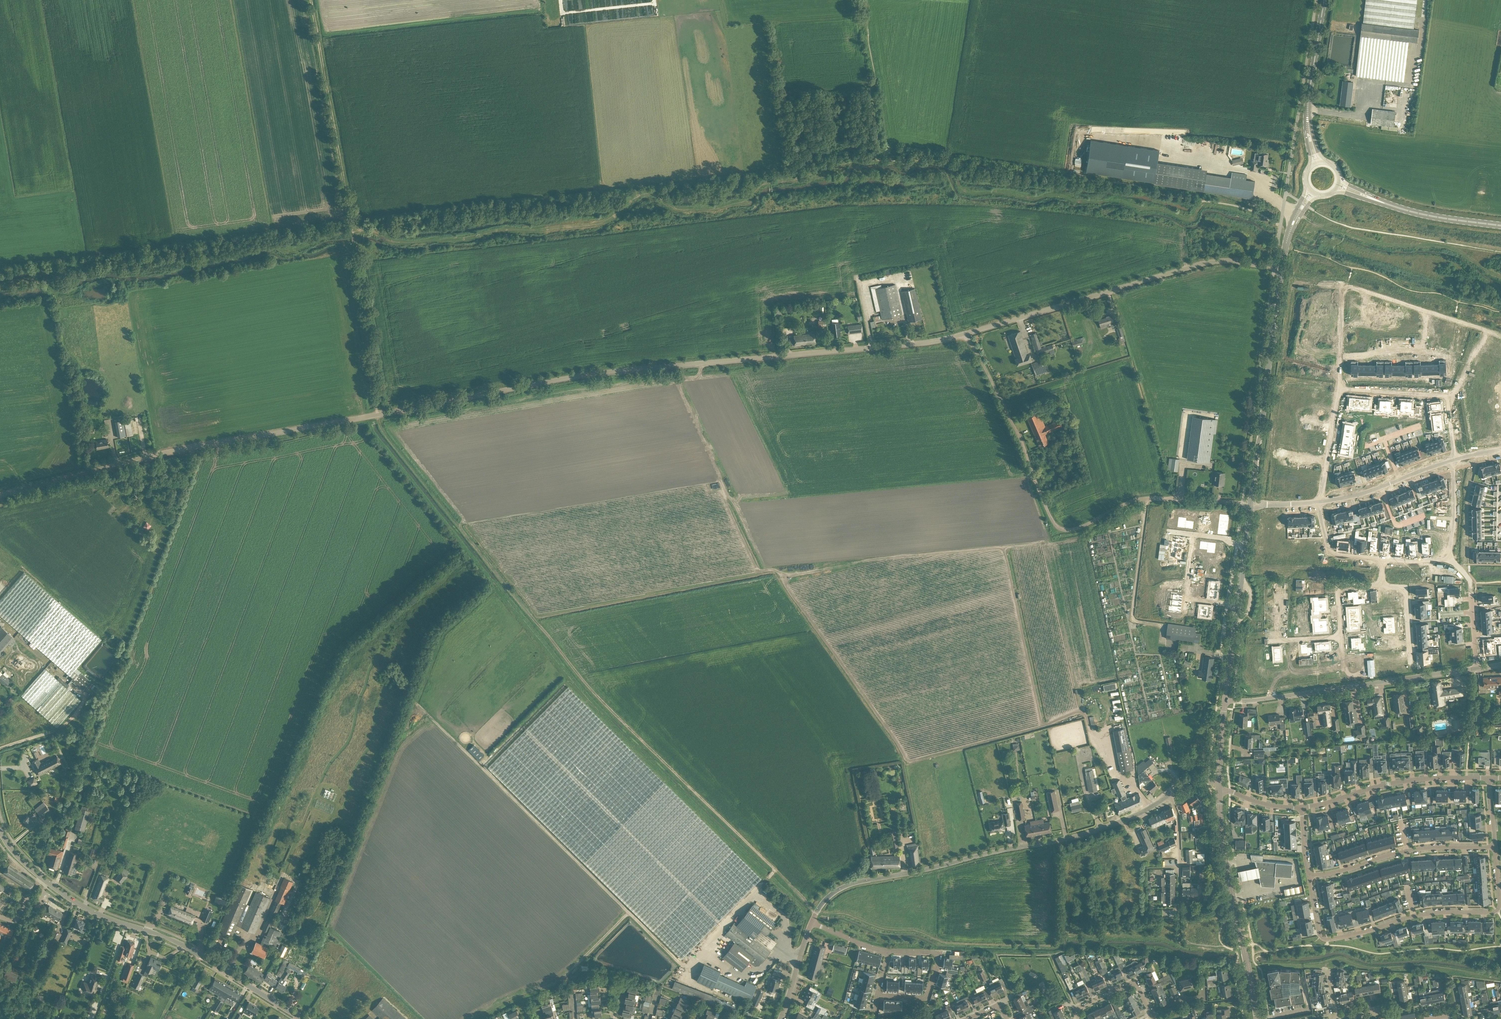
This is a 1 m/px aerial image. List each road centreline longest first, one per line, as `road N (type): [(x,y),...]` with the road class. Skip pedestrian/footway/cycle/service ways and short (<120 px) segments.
road 1 (unclassified): [(0,494),(116,463),(567,378),(965,334)]
road 2 (track): [(1207,201),(1188,217),(1119,200),(980,195),(961,188),(944,163),(905,168),(879,159),(762,185),(717,210),(687,212),(646,193),(601,223),(572,227),(412,243),(352,232)]
road 3 (track): [(353,244),(381,429),(577,676),(775,870),(767,879)]
road 4 (unclassified): [(965,334),(1062,530),(1077,530),(1130,500),(1251,505)]
road 5 (unclassified): [(812,918),(844,886),(1065,841),(1170,794)]
road 6 (secondary): [(301,1018),(185,946),(76,902),(18,857),(0,832)]
road 7 (unclassified): [(965,334),(1201,264),(1282,268)]
road 8 (residential): [(1309,875),(1318,932),(1330,940),(1427,913),(1498,910),(1495,847)]
road 9 (track): [(783,583),(762,565),(728,495),(678,385),(680,366)]
road 10 (tertiary): [(1251,505),(1282,268)]
road 11 (track): [(352,234),(311,0)]
road 12 (tertiary): [(1257,1018),(1219,791)]
road 13 (residential): [(1490,778),(1384,784),(1303,808)]
road 14 (residential): [(1495,847),(1407,851),(1309,875)]
road 15 (tertiary): [(1225,700),(1245,541)]
road 16 (residential): [(1282,371),(1295,274),(1345,285)]
road 17 (residential): [(1345,285),(1486,331)]
road 18 (residential): [(1180,936),(1178,813),(1170,794)]
road 19 (residential): [(888,953),(939,958),(926,997),(878,993)]
road 20 (residential): [(1452,460),(1318,502)]
road 21 (secondary): [(1500,226),(1431,217),(1367,197)]
road 22 (residential): [(1261,504),(1282,371)]
road 23 (secondary): [(1307,130),(1325,0)]
road 24 (track): [(1146,499),(1129,623)]

